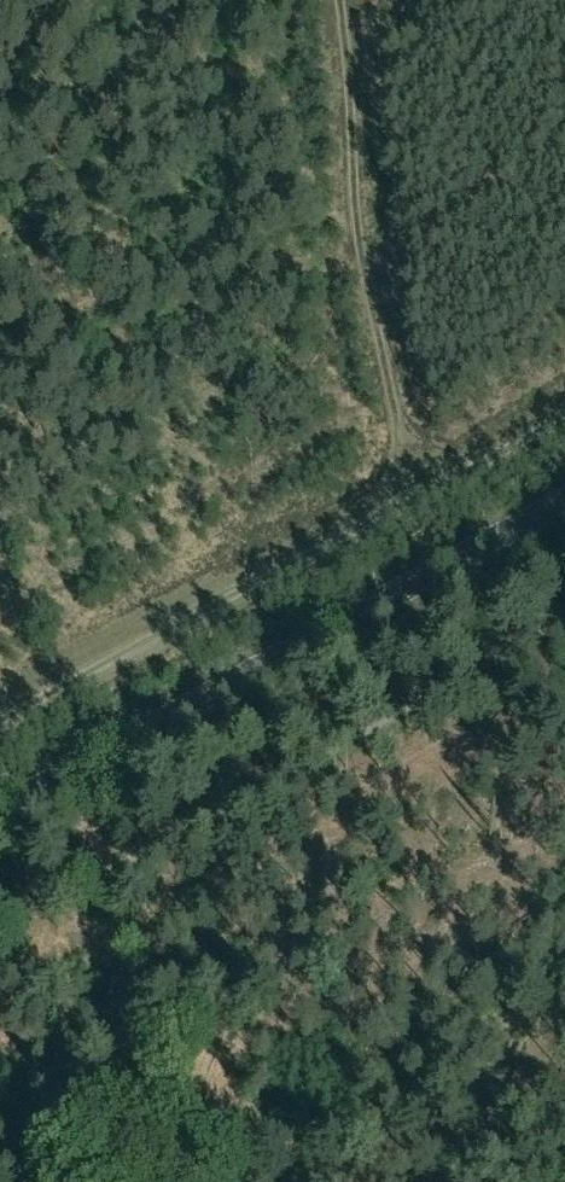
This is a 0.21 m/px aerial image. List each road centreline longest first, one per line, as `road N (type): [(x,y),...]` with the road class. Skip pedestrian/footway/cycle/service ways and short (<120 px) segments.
road 1 (track): [(564,412),(0,725)]
road 2 (tertiary): [(0,809),(564,499)]
road 3 (track): [(336,0),(362,262),(413,496)]

